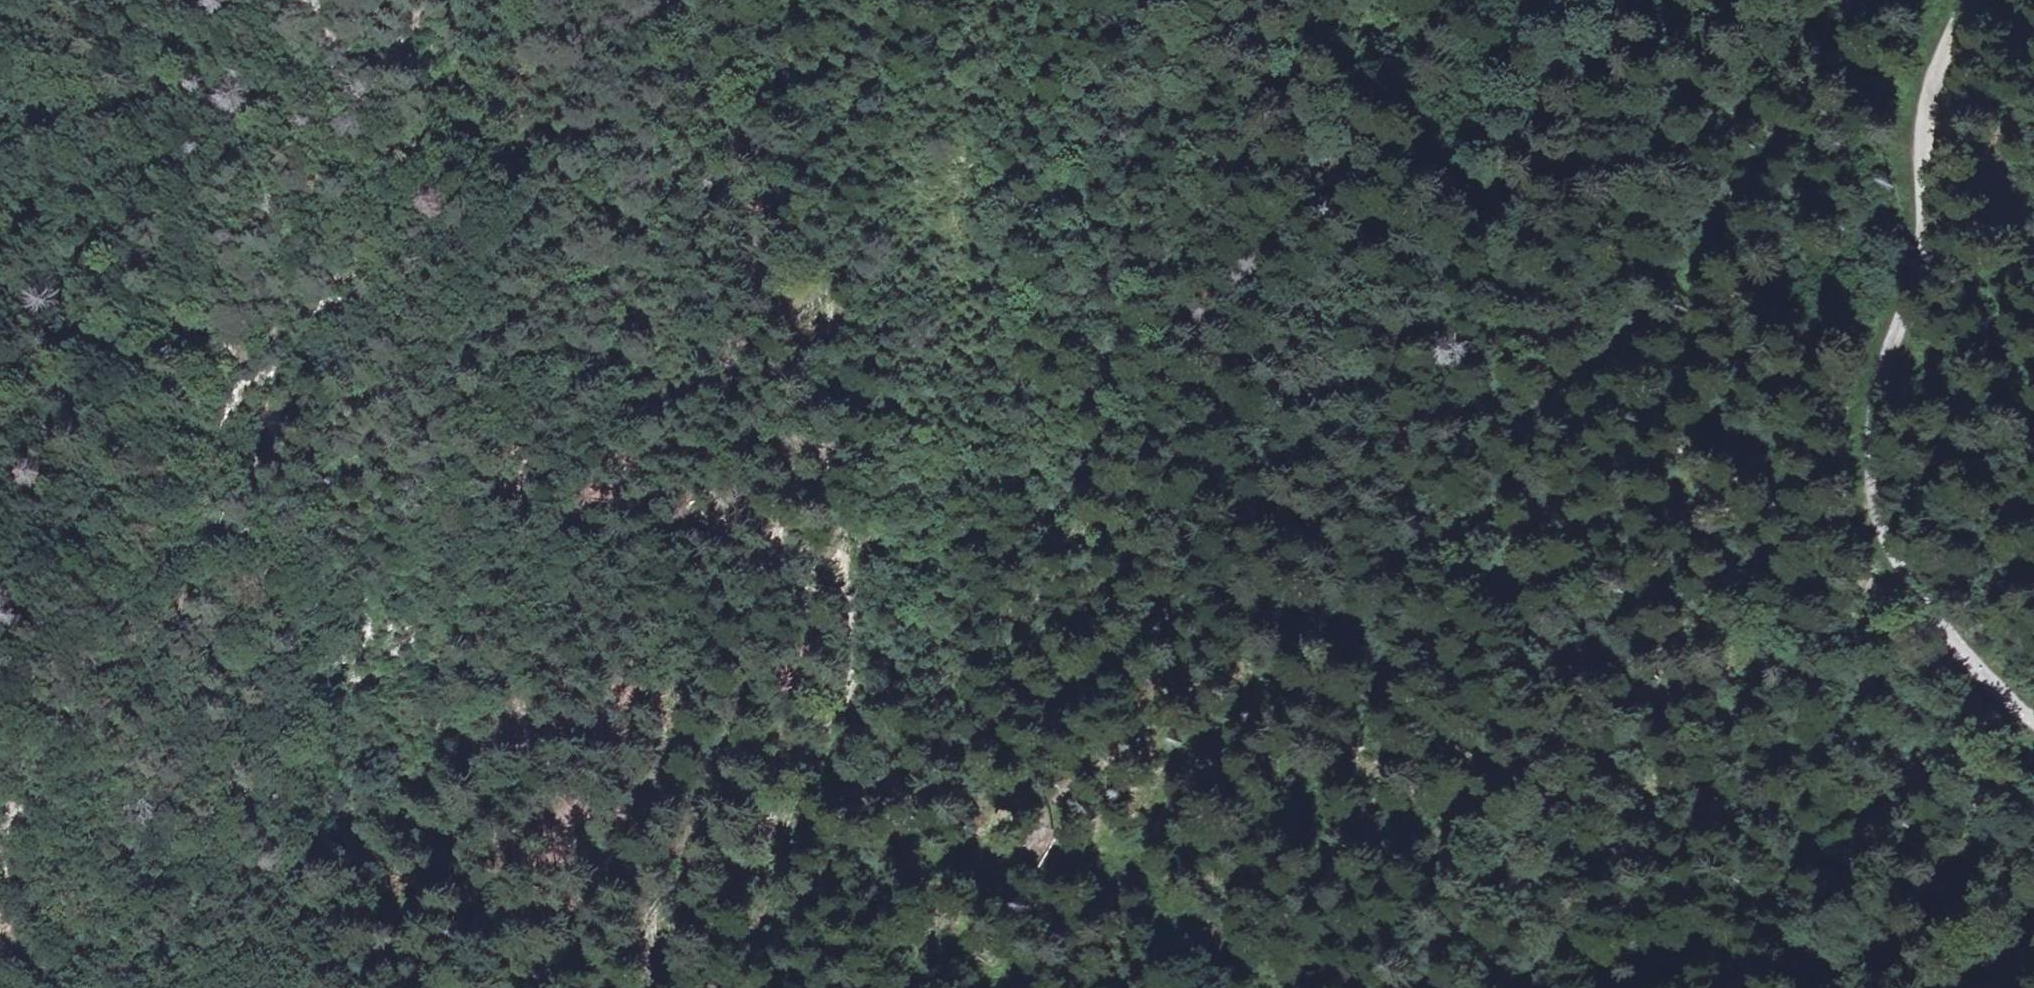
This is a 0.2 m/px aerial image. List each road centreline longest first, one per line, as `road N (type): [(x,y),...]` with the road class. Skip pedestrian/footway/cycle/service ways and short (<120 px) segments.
road 1 (unclassified): [(2033,710),(1937,608),(1896,534),(1883,435),(1932,201),(1939,91),(1963,0)]

